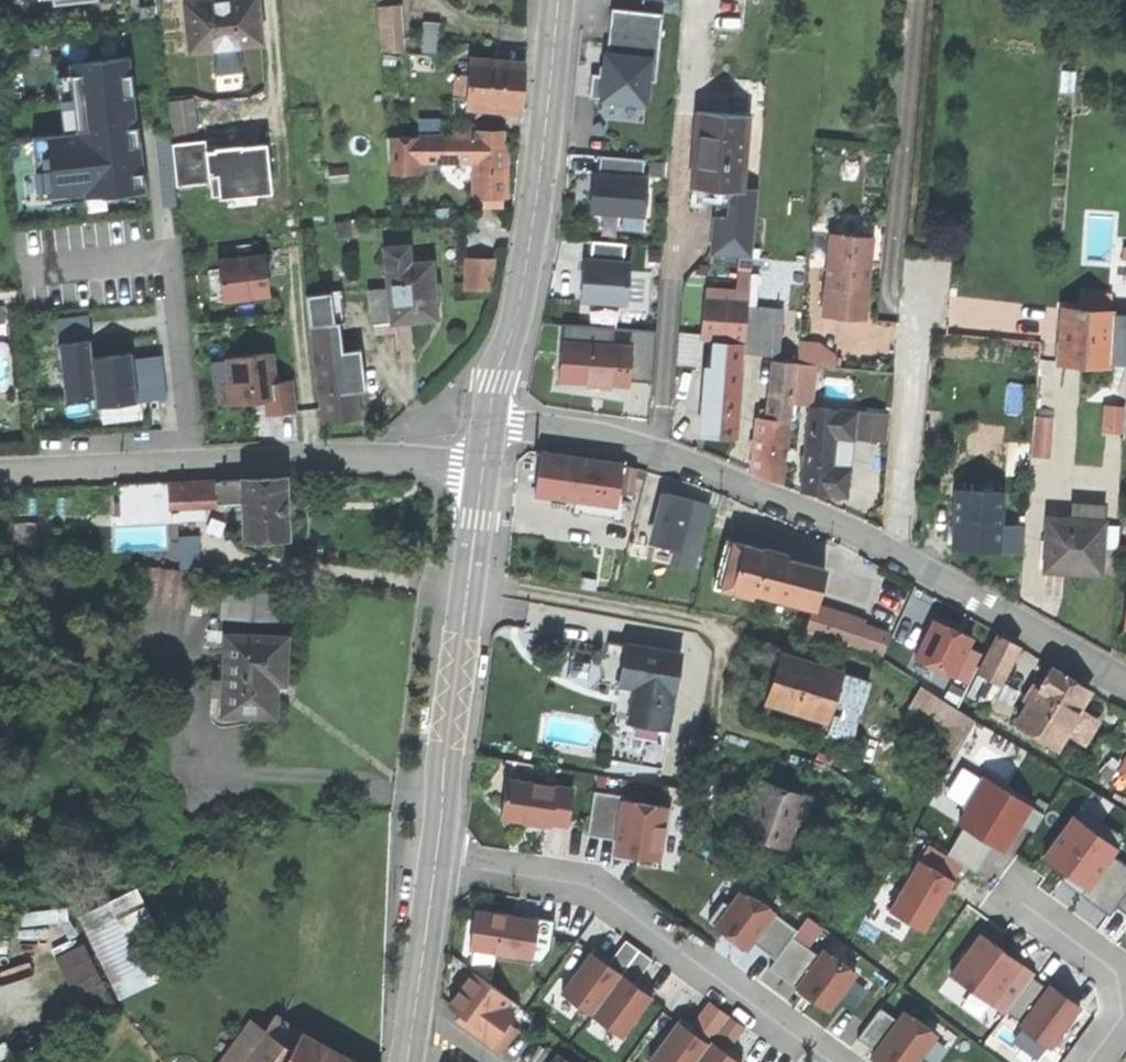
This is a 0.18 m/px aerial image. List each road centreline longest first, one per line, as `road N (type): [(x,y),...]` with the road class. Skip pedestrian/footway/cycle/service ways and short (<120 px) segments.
road 1 (residential): [(489,422),(619,443),(716,473),(893,552),(1125,684)]
road 2 (residential): [(483,470),(335,458),(0,473)]
road 3 (residential): [(436,859),(595,885),(671,950),(739,986),(841,1061)]
road 4 (secondary): [(558,0),(527,262),(489,422)]
road 5 (secondary): [(483,470),(436,859)]
road 6 (residential): [(1097,1061),(1124,1012),(1117,976),(1012,894)]
road 7 (secondary): [(436,859),(407,1061)]

